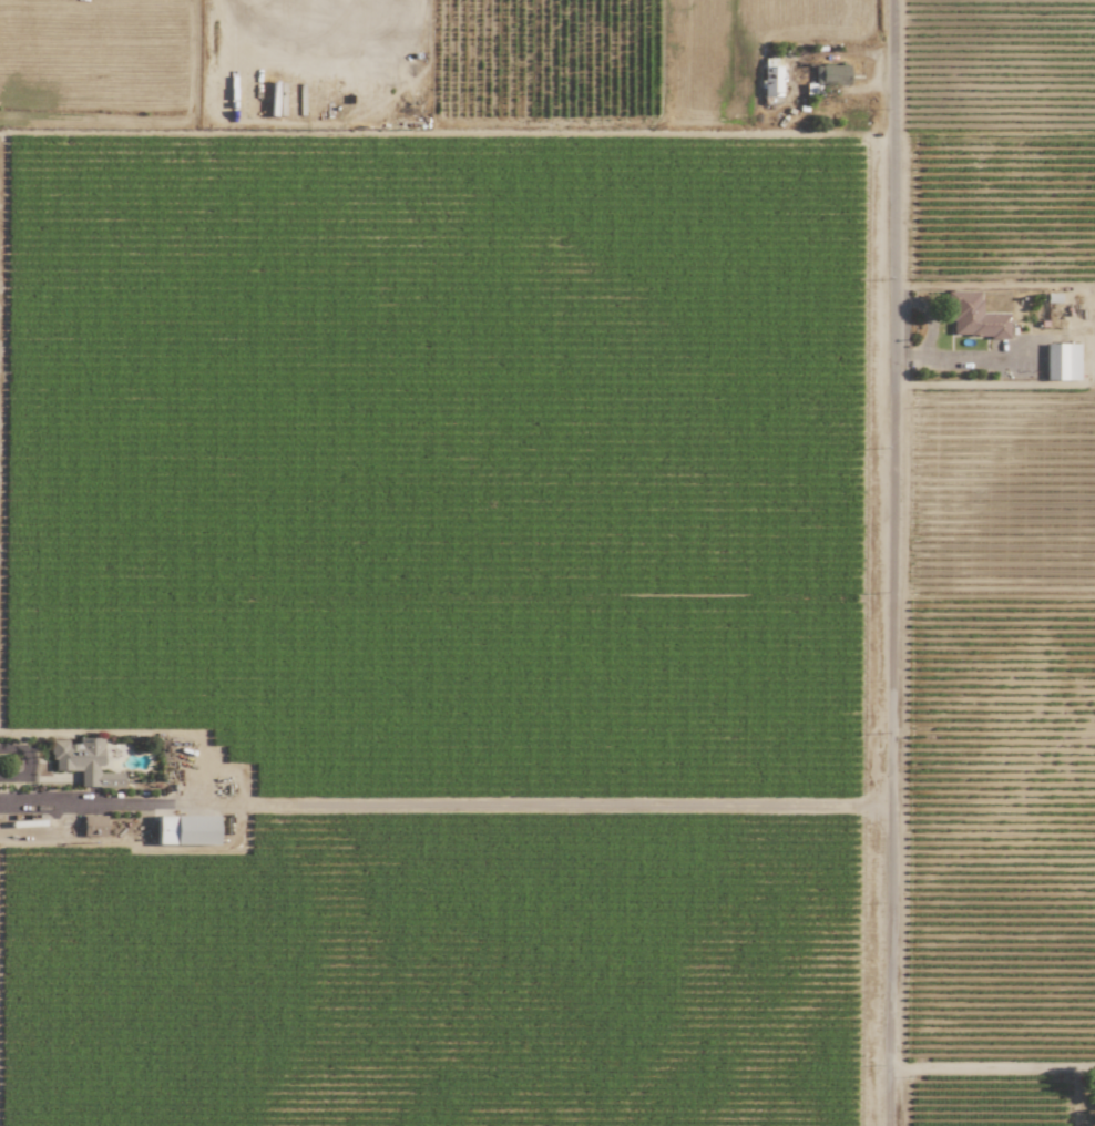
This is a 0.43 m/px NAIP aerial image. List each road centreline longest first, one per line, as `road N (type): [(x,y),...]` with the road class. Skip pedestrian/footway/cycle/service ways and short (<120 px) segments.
road 1 (residential): [(893,0),(892,1125)]

